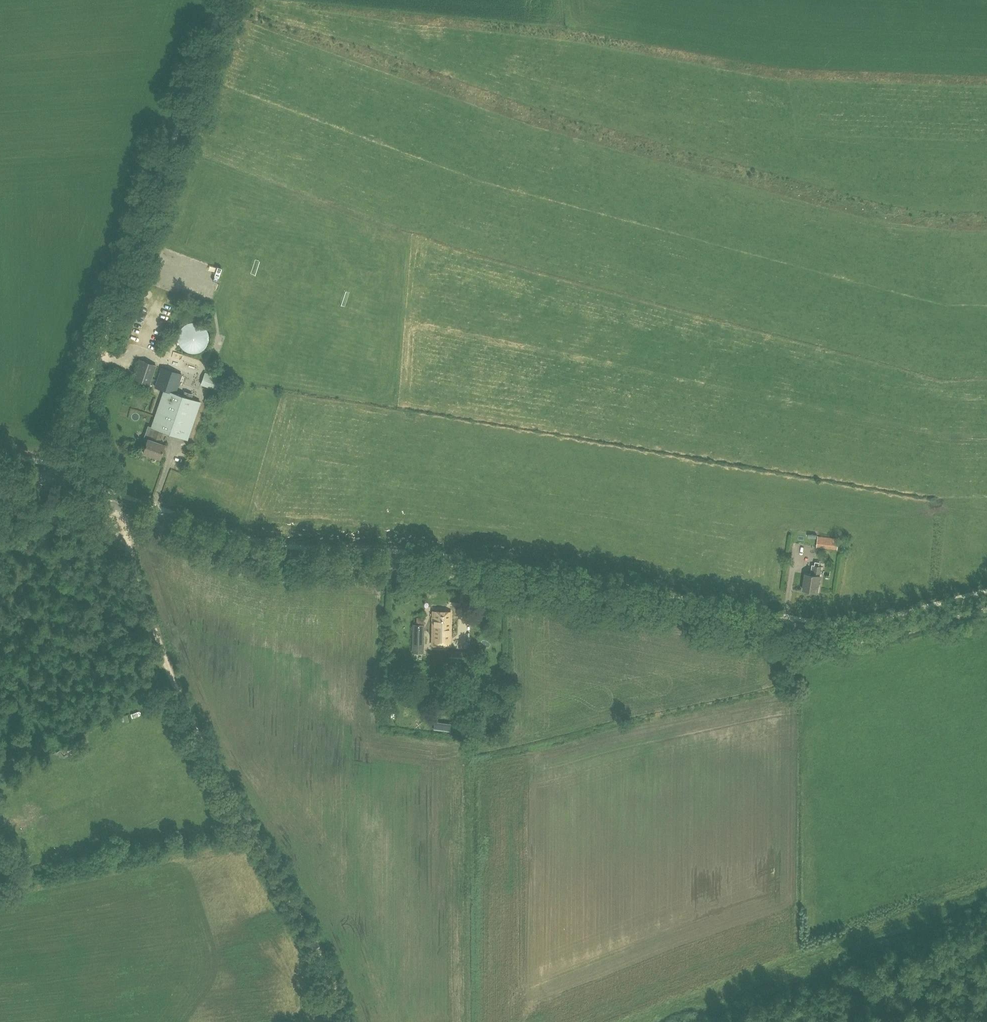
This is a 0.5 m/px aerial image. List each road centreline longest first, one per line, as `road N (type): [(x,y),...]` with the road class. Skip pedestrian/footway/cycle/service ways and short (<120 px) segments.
road 1 (tertiary): [(49,482),(280,561),(487,576),(825,635),(884,633),(986,603)]
road 2 (track): [(345,1021),(326,970),(196,742),(144,603),(124,510)]
road 3 (unclassified): [(49,482),(225,0)]
road 4 (track): [(986,885),(618,1021)]

